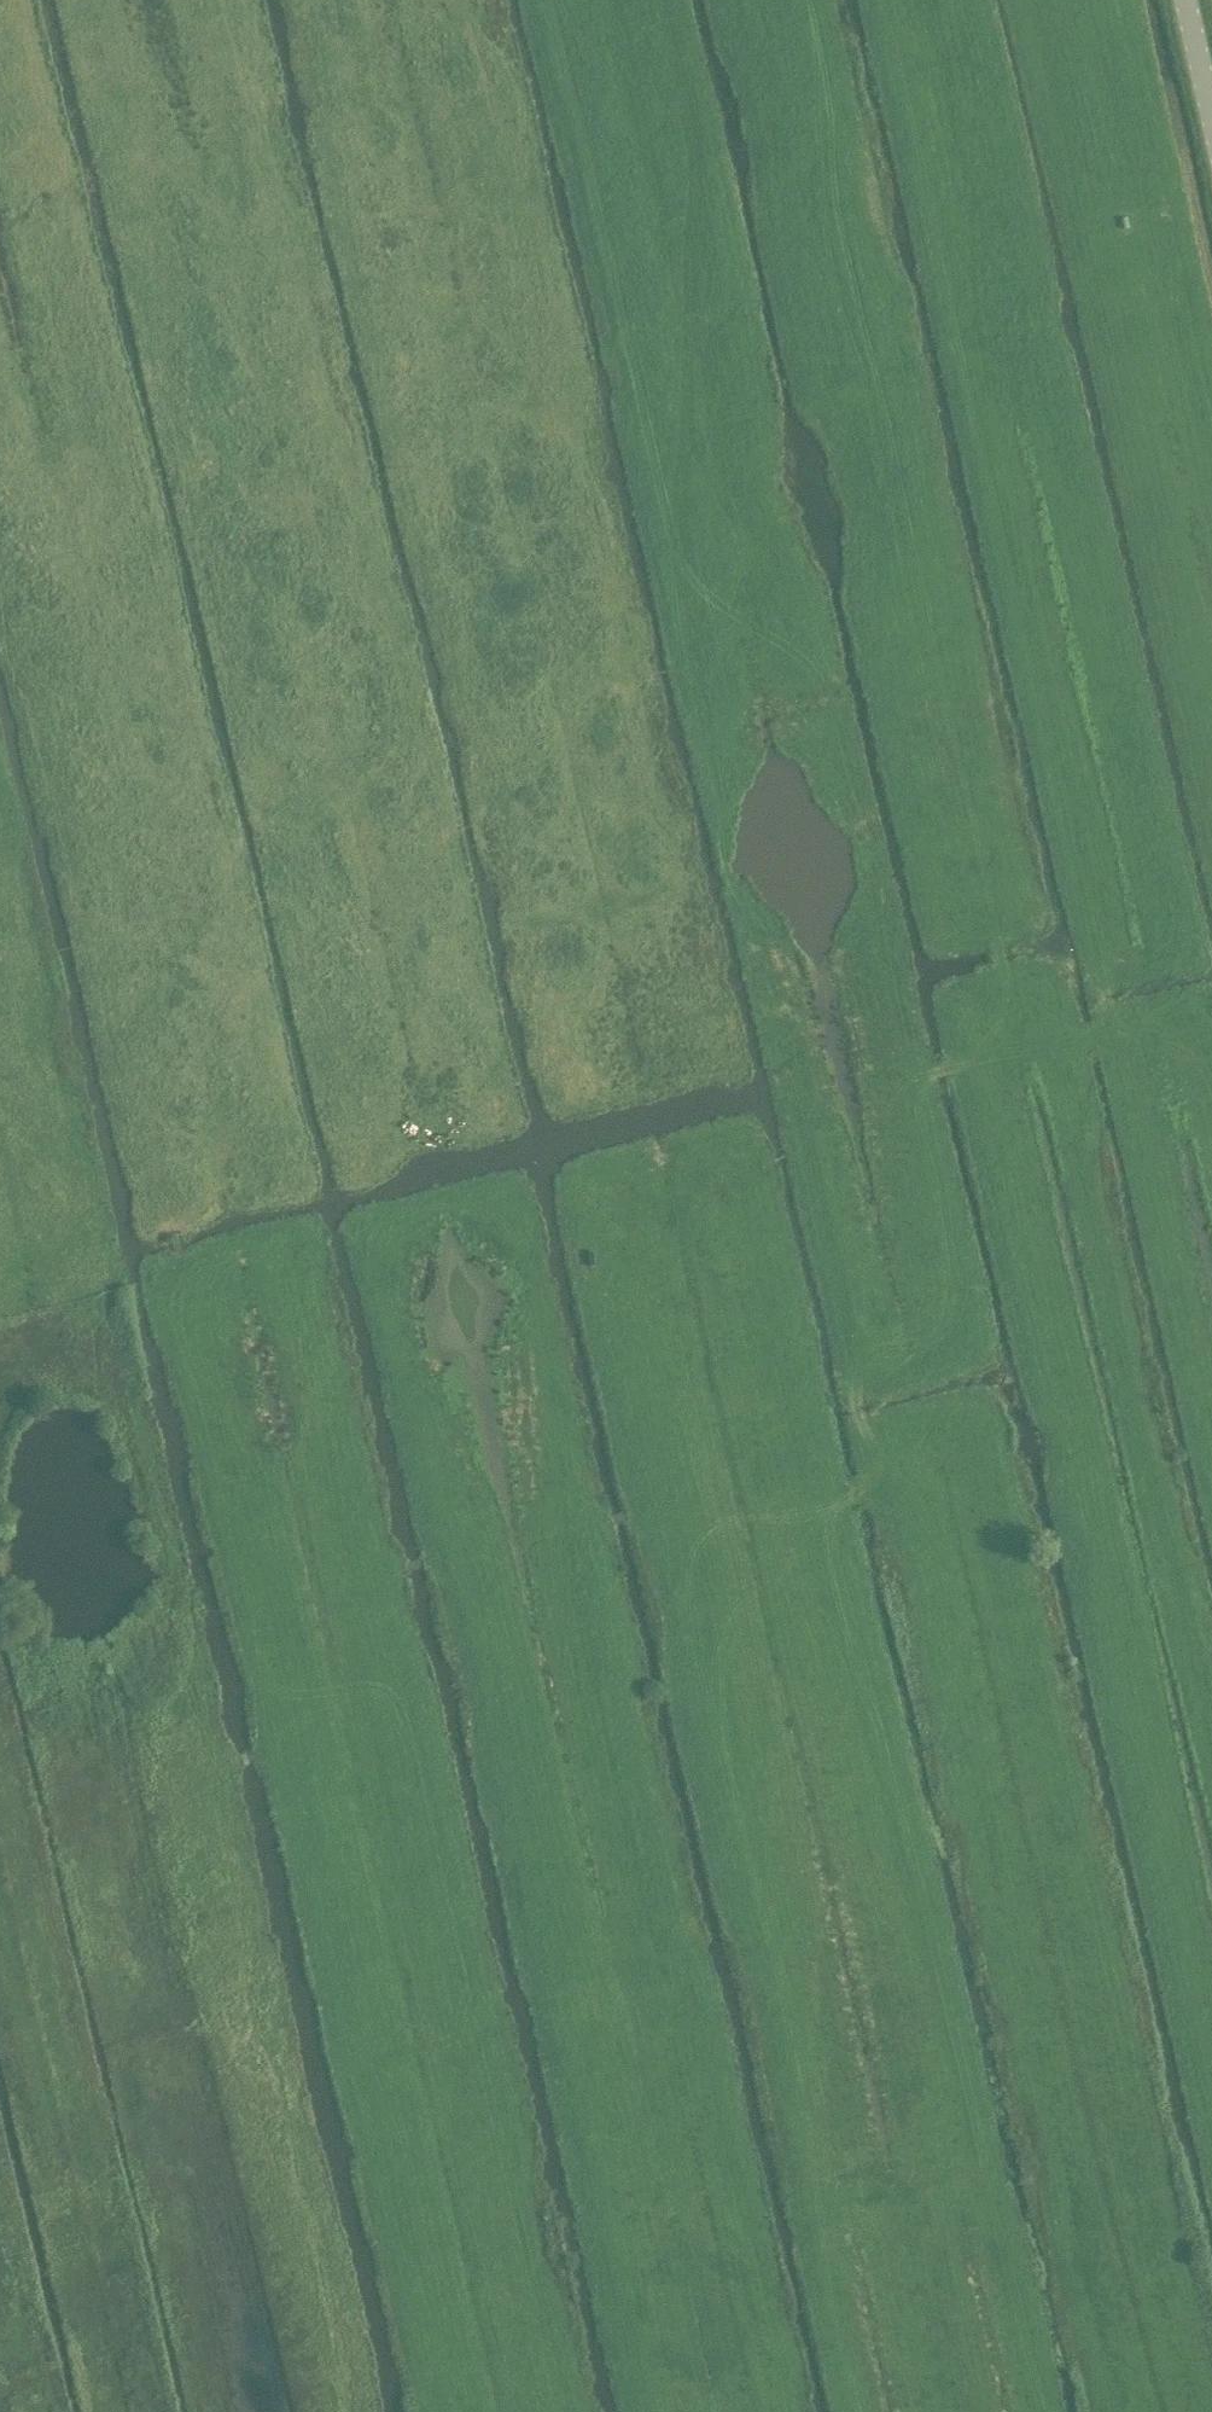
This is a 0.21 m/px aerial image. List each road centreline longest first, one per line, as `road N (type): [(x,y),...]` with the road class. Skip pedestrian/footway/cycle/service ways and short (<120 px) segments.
road 1 (unclassified): [(1211,129),(1183,0)]

